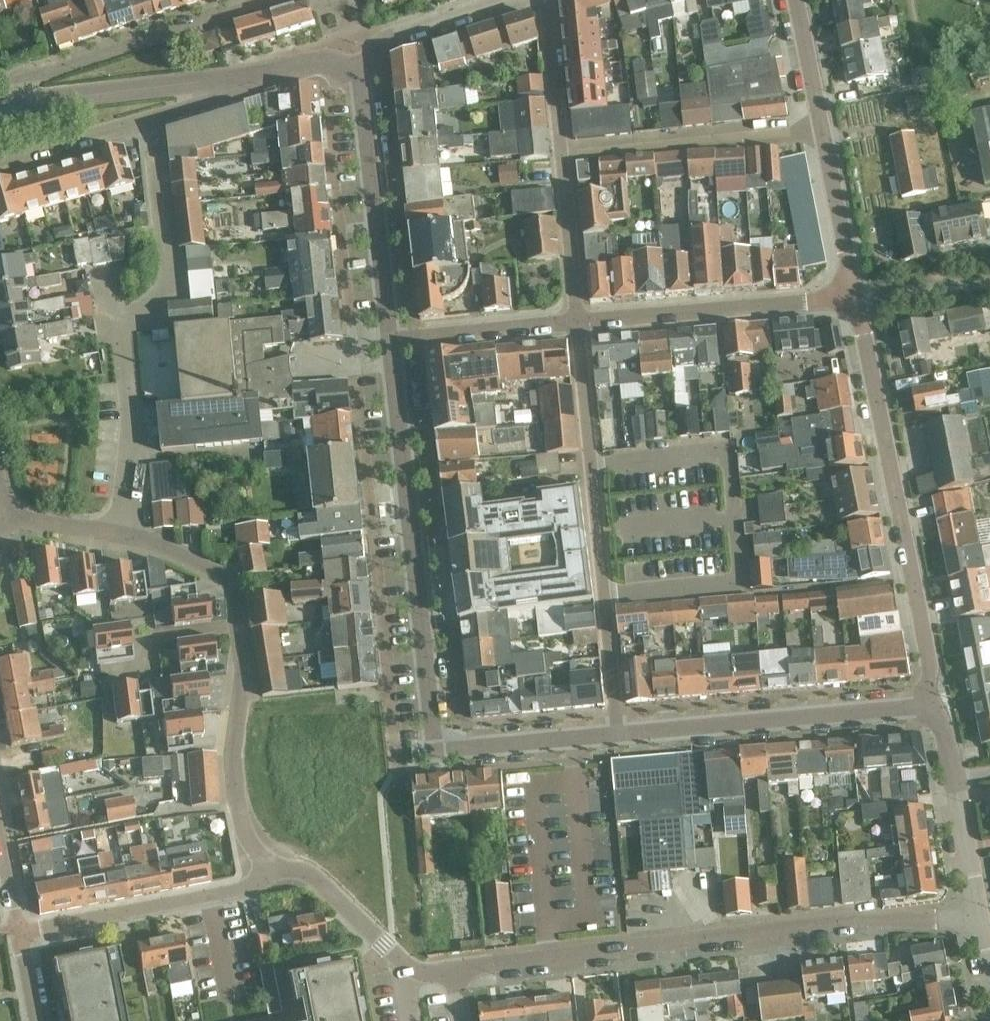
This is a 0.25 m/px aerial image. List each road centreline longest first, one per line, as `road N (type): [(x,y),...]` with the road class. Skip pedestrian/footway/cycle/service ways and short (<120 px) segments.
road 1 (residential): [(273,865),(246,832),(236,790),(245,661),(227,576),(153,541),(6,515)]
road 2 (residential): [(455,971),(857,920),(979,922)]
road 3 (residential): [(919,707),(930,666),(856,296)]
road 4 (residential): [(618,734),(576,321)]
road 5 (tertiary): [(435,751),(389,340)]
road 6 (tertiary): [(618,734),(919,707)]
road 7 (residential): [(9,103),(23,81),(265,0)]
road 8 (residential): [(576,321),(856,296)]
road 9 (tertiary): [(389,340),(353,74)]
road 10 (residential): [(19,930),(239,889),(273,865)]
road 11 (residential): [(563,157),(823,133)]
road 12 (residential): [(0,162),(228,93),(233,78)]
road 13 (tertiary): [(979,922),(942,733),(919,707)]
road 14 (tertiary): [(9,103),(233,78)]
road 15 (residential): [(455,971),(410,967),(319,881),(273,865)]
road 16 (residential): [(389,340),(576,321)]
road 17 (tertiary): [(435,751),(618,734)]
road 18 (residential): [(353,74),(389,39),(514,0)]
road 19 (residential): [(856,296),(823,133)]
road 20 (residential): [(576,321),(563,157)]
road 21 (residential): [(563,157),(545,0)]
road 22 (residential): [(823,133),(796,0)]
road 23 (tertiary): [(233,78),(328,63),(353,74)]

